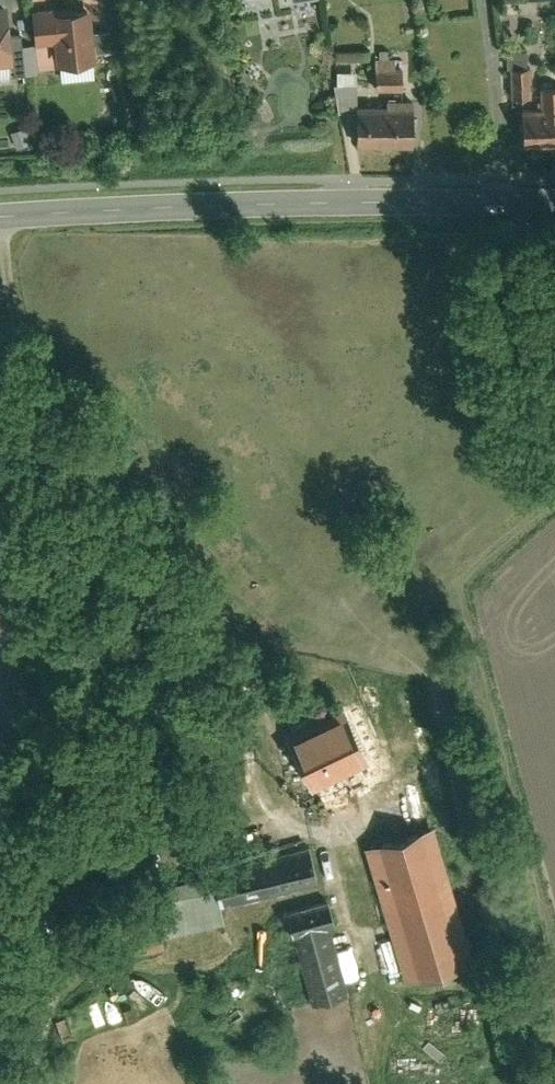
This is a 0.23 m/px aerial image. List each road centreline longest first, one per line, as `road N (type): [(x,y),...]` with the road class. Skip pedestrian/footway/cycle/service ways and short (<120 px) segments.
road 1 (tertiary): [(0,218),(171,207),(554,209)]

